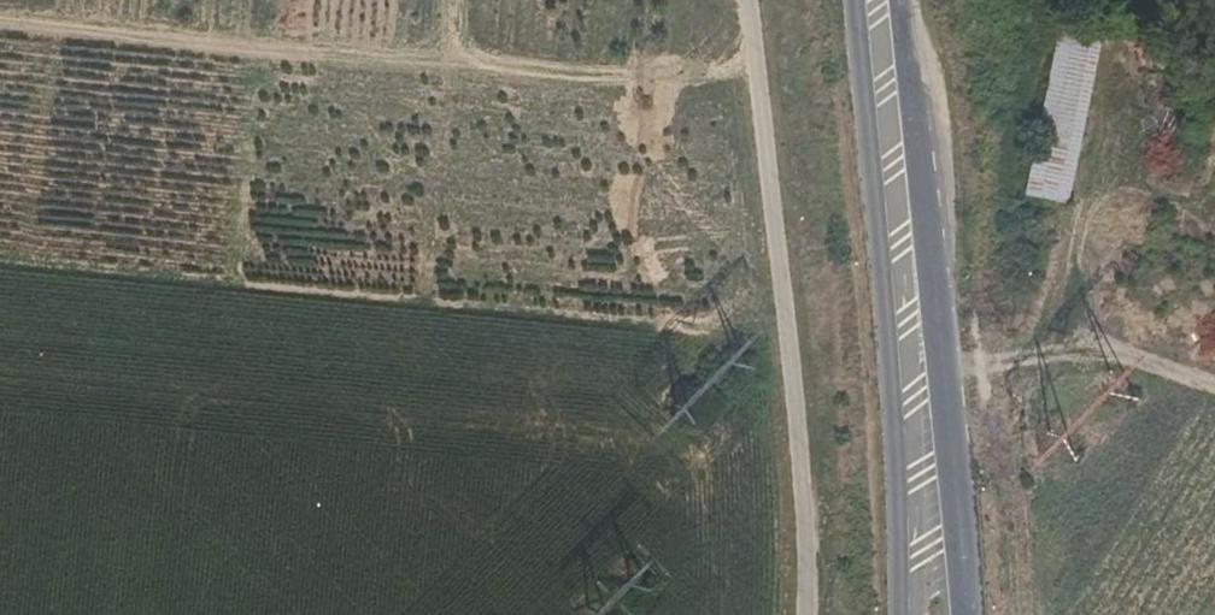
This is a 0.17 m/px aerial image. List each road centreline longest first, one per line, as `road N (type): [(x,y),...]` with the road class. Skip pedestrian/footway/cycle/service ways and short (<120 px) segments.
road 1 (secondary): [(966,614),(902,0)]
road 2 (secondary): [(857,0),(900,501),(899,614)]

